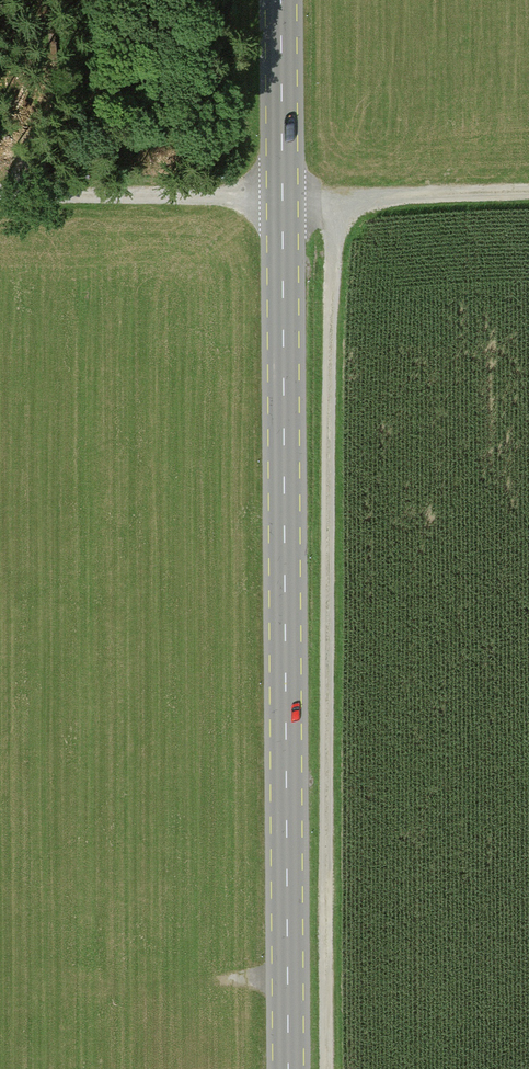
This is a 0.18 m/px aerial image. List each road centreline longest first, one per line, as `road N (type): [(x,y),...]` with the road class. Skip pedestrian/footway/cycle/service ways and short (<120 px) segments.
road 1 (secondary): [(289,1068),(282,0)]
road 2 (track): [(334,203),(327,1068)]
road 3 (track): [(0,194),(334,203),(528,191)]

